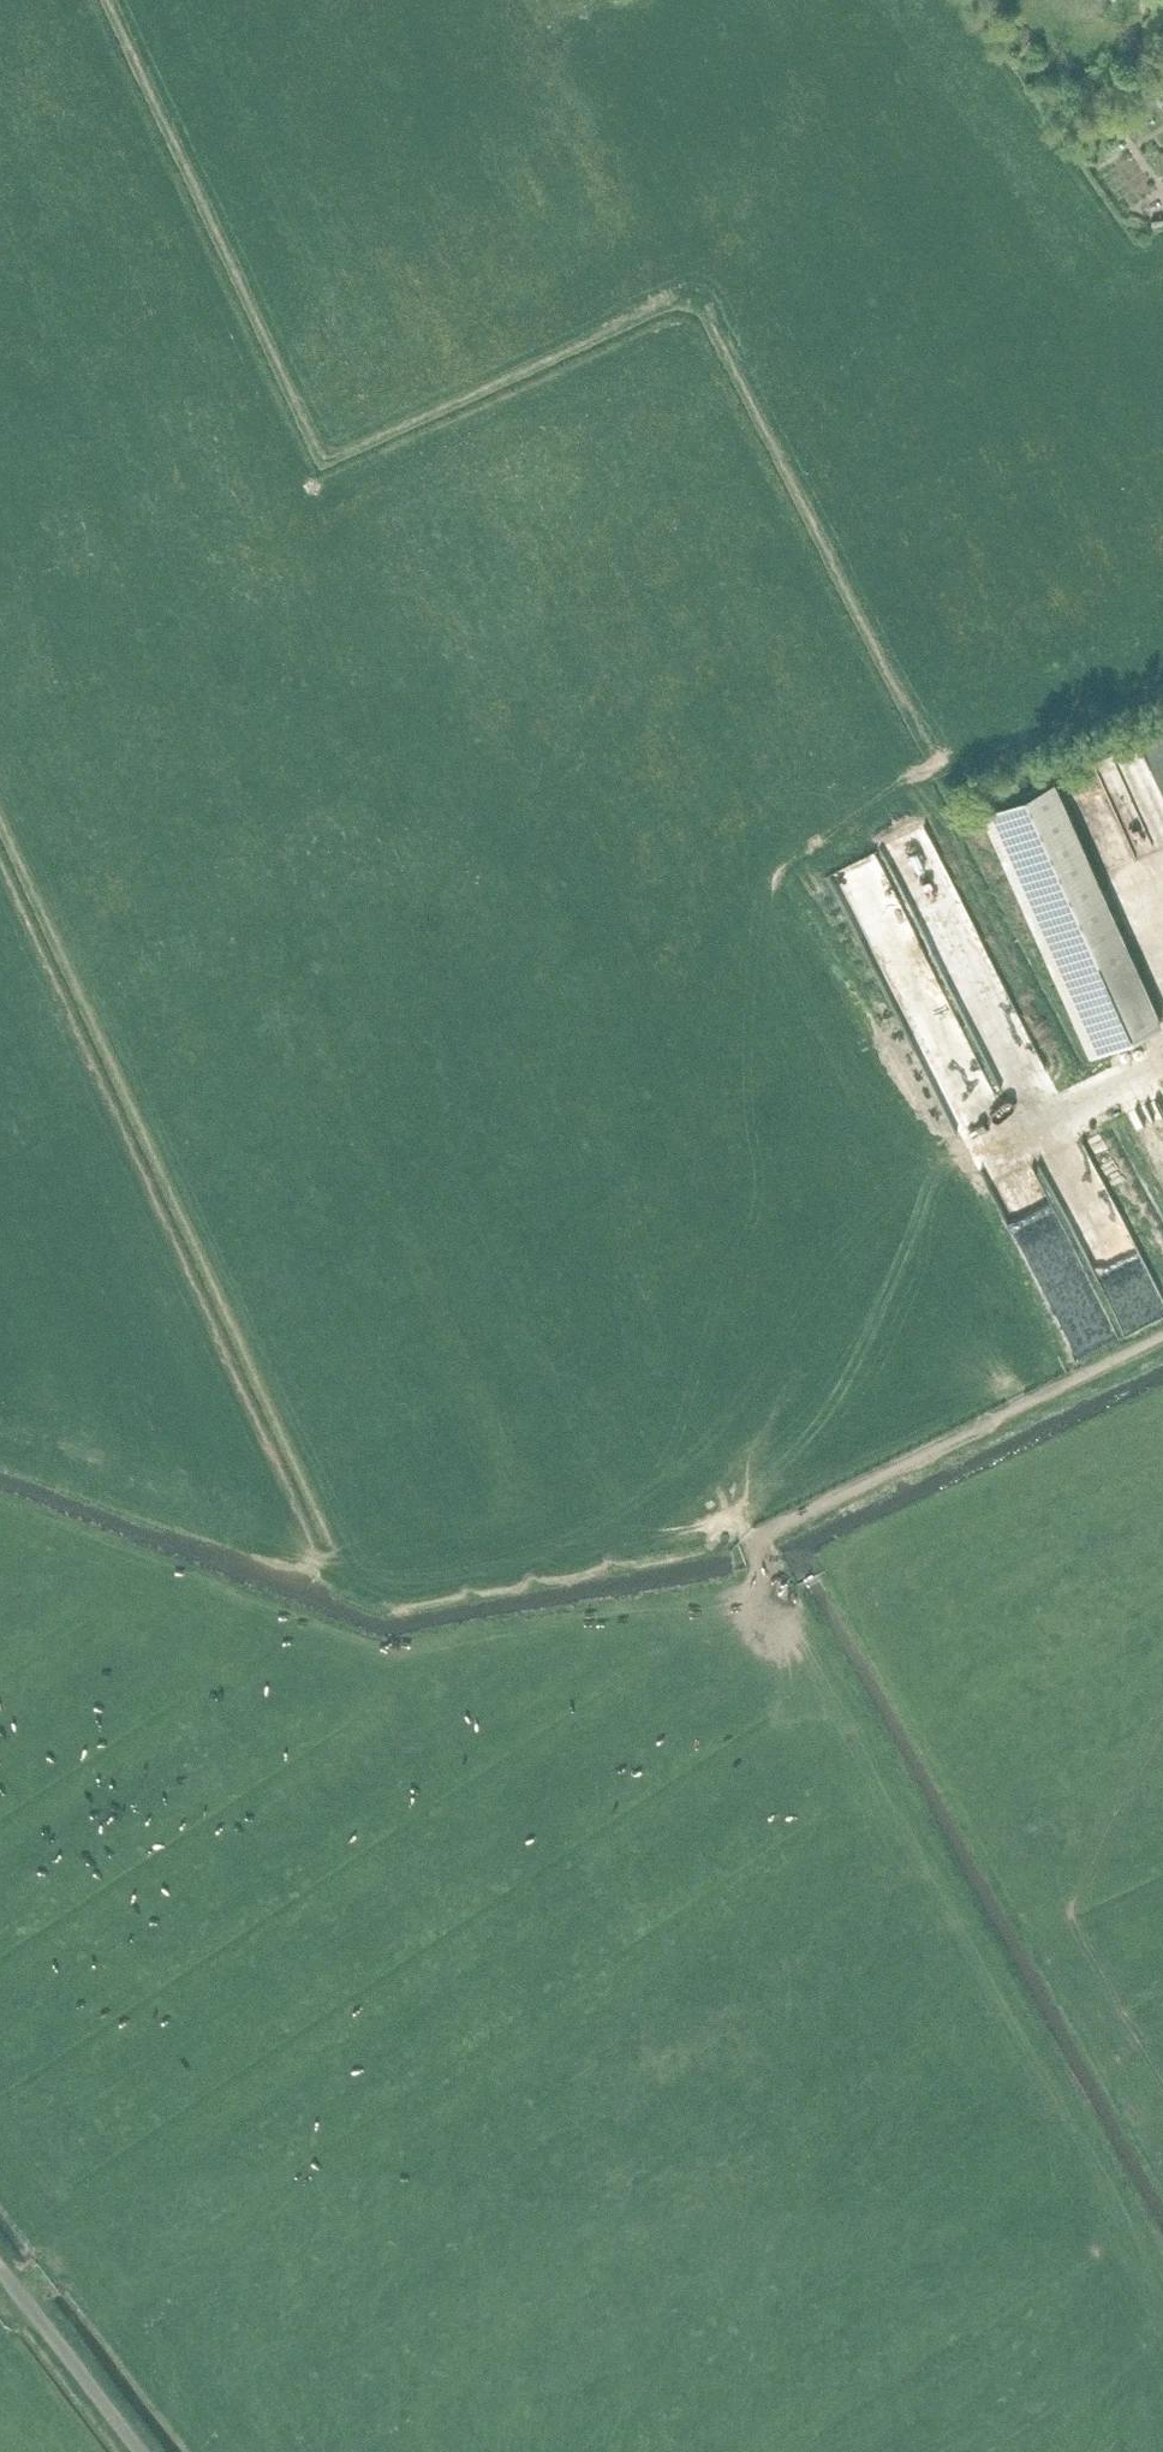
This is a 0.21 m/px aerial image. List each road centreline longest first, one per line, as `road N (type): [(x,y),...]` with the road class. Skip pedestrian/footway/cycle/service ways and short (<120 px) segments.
road 1 (unclassified): [(145,2451),(0,2261)]

